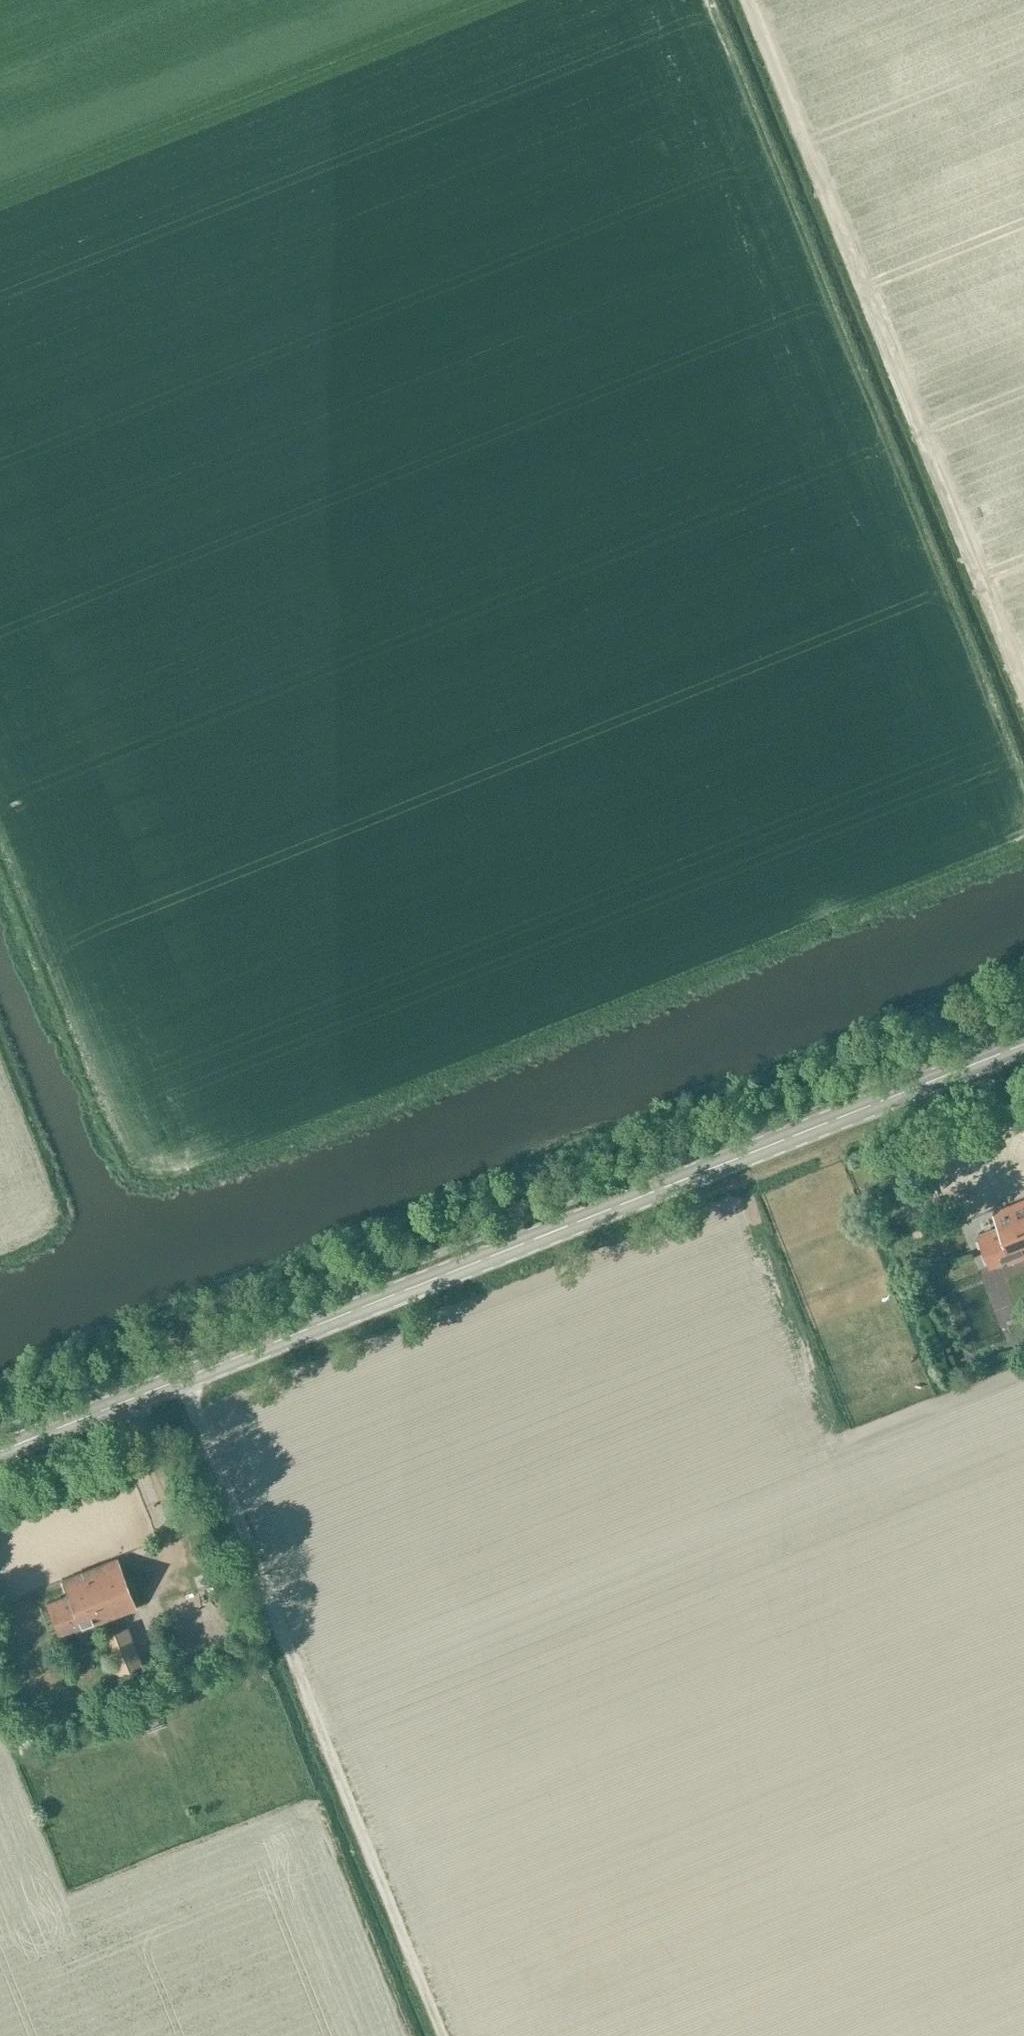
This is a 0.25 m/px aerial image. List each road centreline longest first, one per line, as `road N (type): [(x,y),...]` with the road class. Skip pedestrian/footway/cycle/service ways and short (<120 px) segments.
road 1 (tertiary): [(1023,1042),(0,1450)]

